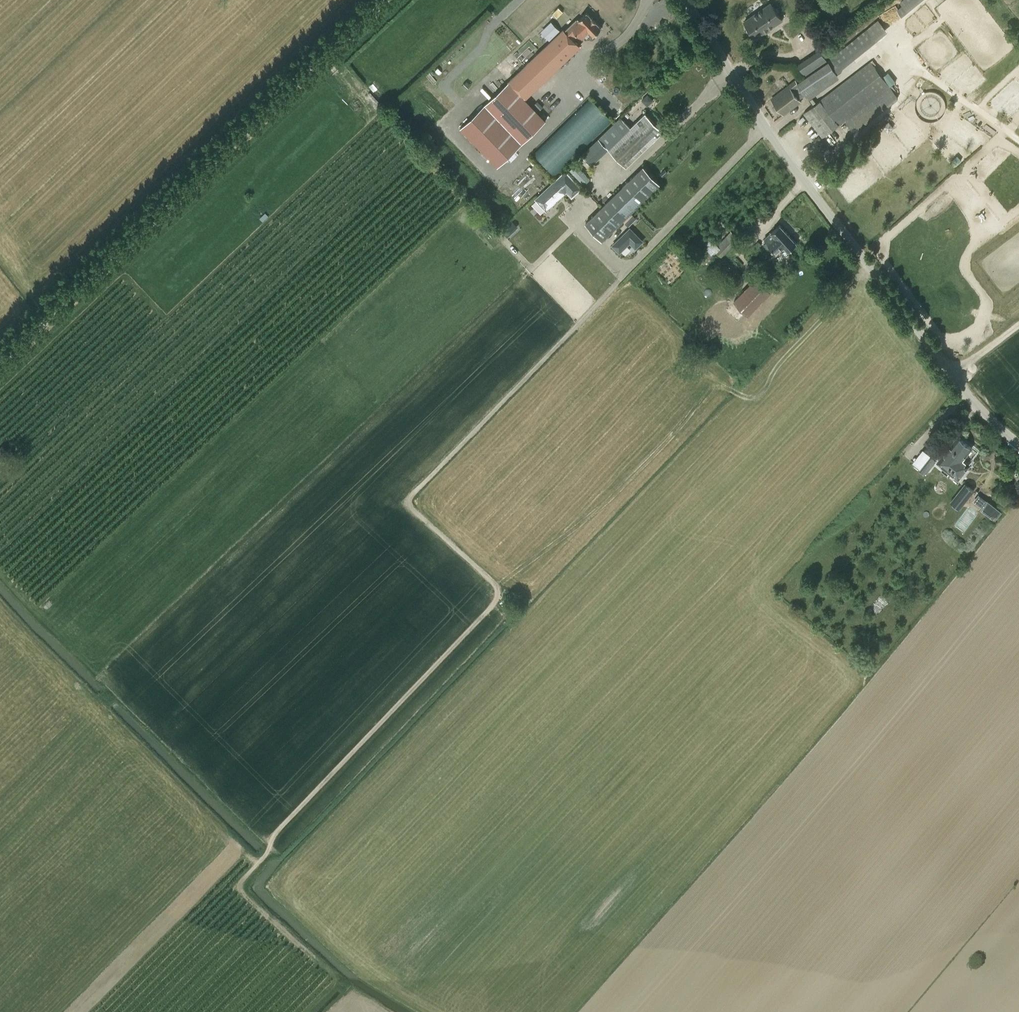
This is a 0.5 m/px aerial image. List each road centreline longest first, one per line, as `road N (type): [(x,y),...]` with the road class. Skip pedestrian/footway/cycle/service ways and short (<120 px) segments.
road 1 (unclassified): [(1018,448),(973,406),(831,220),(681,0)]
road 2 (tertiary): [(0,363),(382,0)]
road 3 (track): [(769,135),(891,41),(1018,141)]

